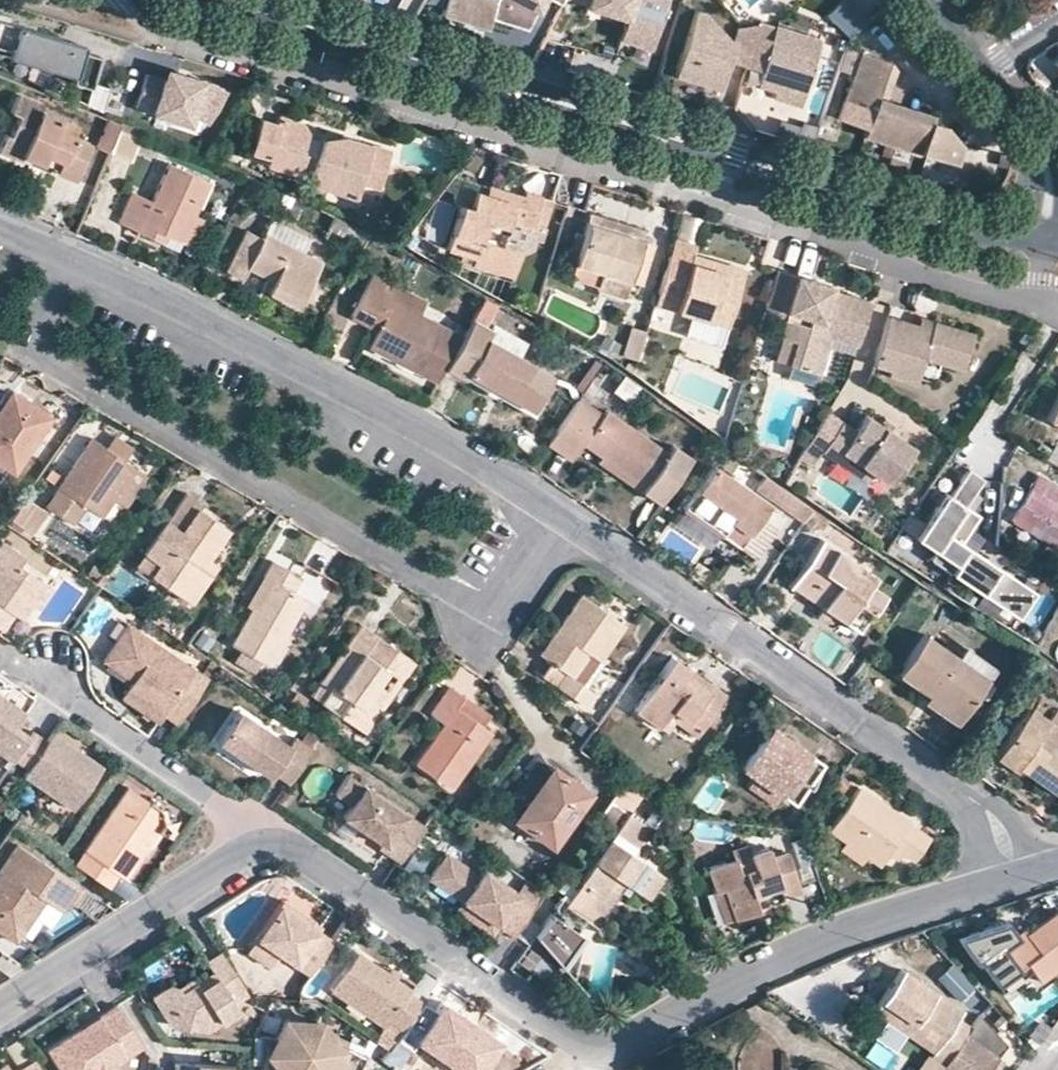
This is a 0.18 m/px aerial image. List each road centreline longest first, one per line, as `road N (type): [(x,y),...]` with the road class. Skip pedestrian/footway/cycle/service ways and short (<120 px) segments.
road 1 (secondary): [(224,0),(949,218),(1029,228)]
road 2 (residential): [(77,260),(39,333),(60,373),(462,606),(489,609),(511,597),(565,518)]
road 3 (residential): [(1016,873),(986,807),(565,518)]
road 4 (residential): [(565,518),(433,435),(77,260)]
road 5 (residential): [(1016,873),(833,930),(593,1058)]
road 6 (residential): [(593,1058),(305,861),(246,854)]
road 7 (residential): [(246,854),(0,1012)]
road 8 (residential): [(44,663),(80,714),(218,809),(246,854)]

